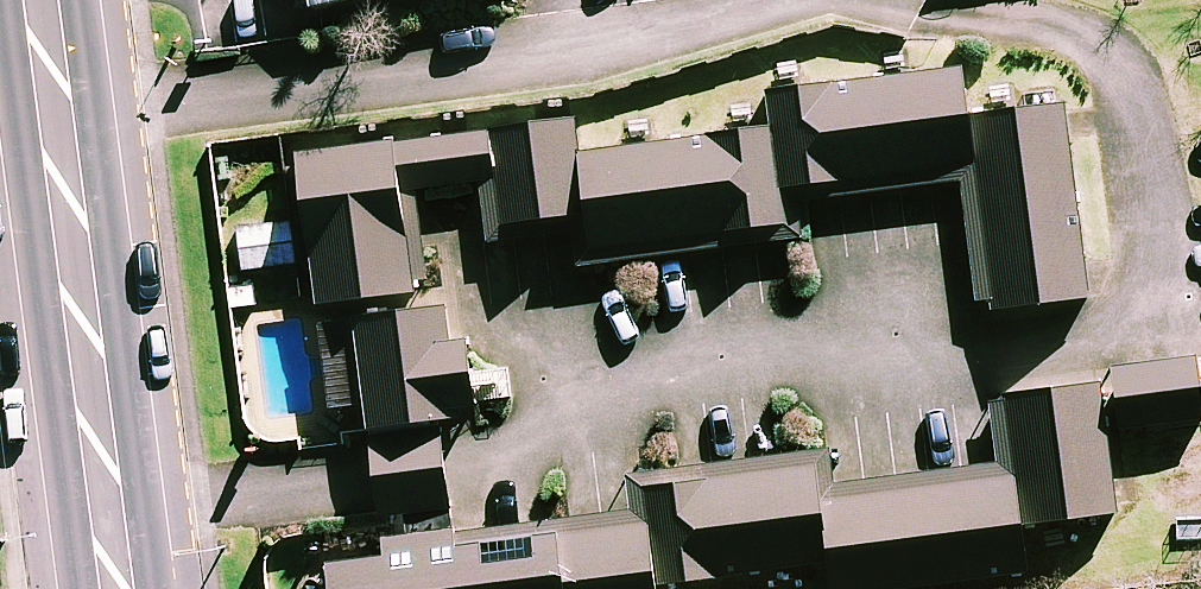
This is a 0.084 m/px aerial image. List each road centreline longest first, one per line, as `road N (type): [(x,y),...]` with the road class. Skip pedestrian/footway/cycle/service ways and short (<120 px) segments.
road 1 (residential): [(785,0),(578,53),(54,118)]
road 2 (secondary): [(116,588),(54,118)]

